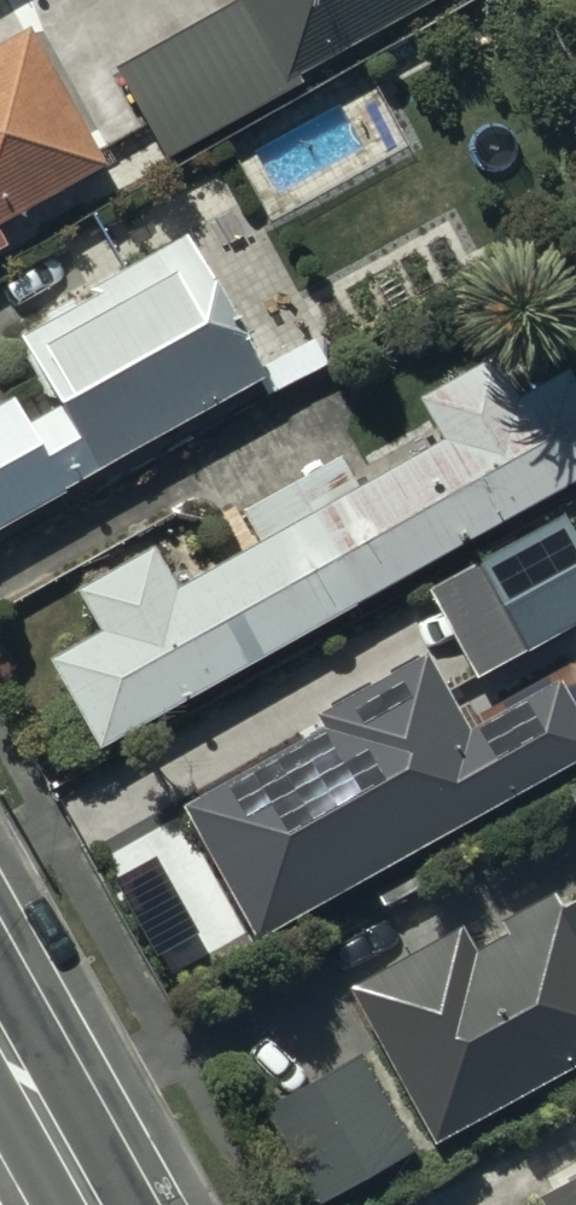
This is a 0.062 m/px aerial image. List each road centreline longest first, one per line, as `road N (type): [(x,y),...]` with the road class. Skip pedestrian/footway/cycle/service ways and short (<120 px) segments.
road 1 (secondary): [(0,1040),(92,1204)]

